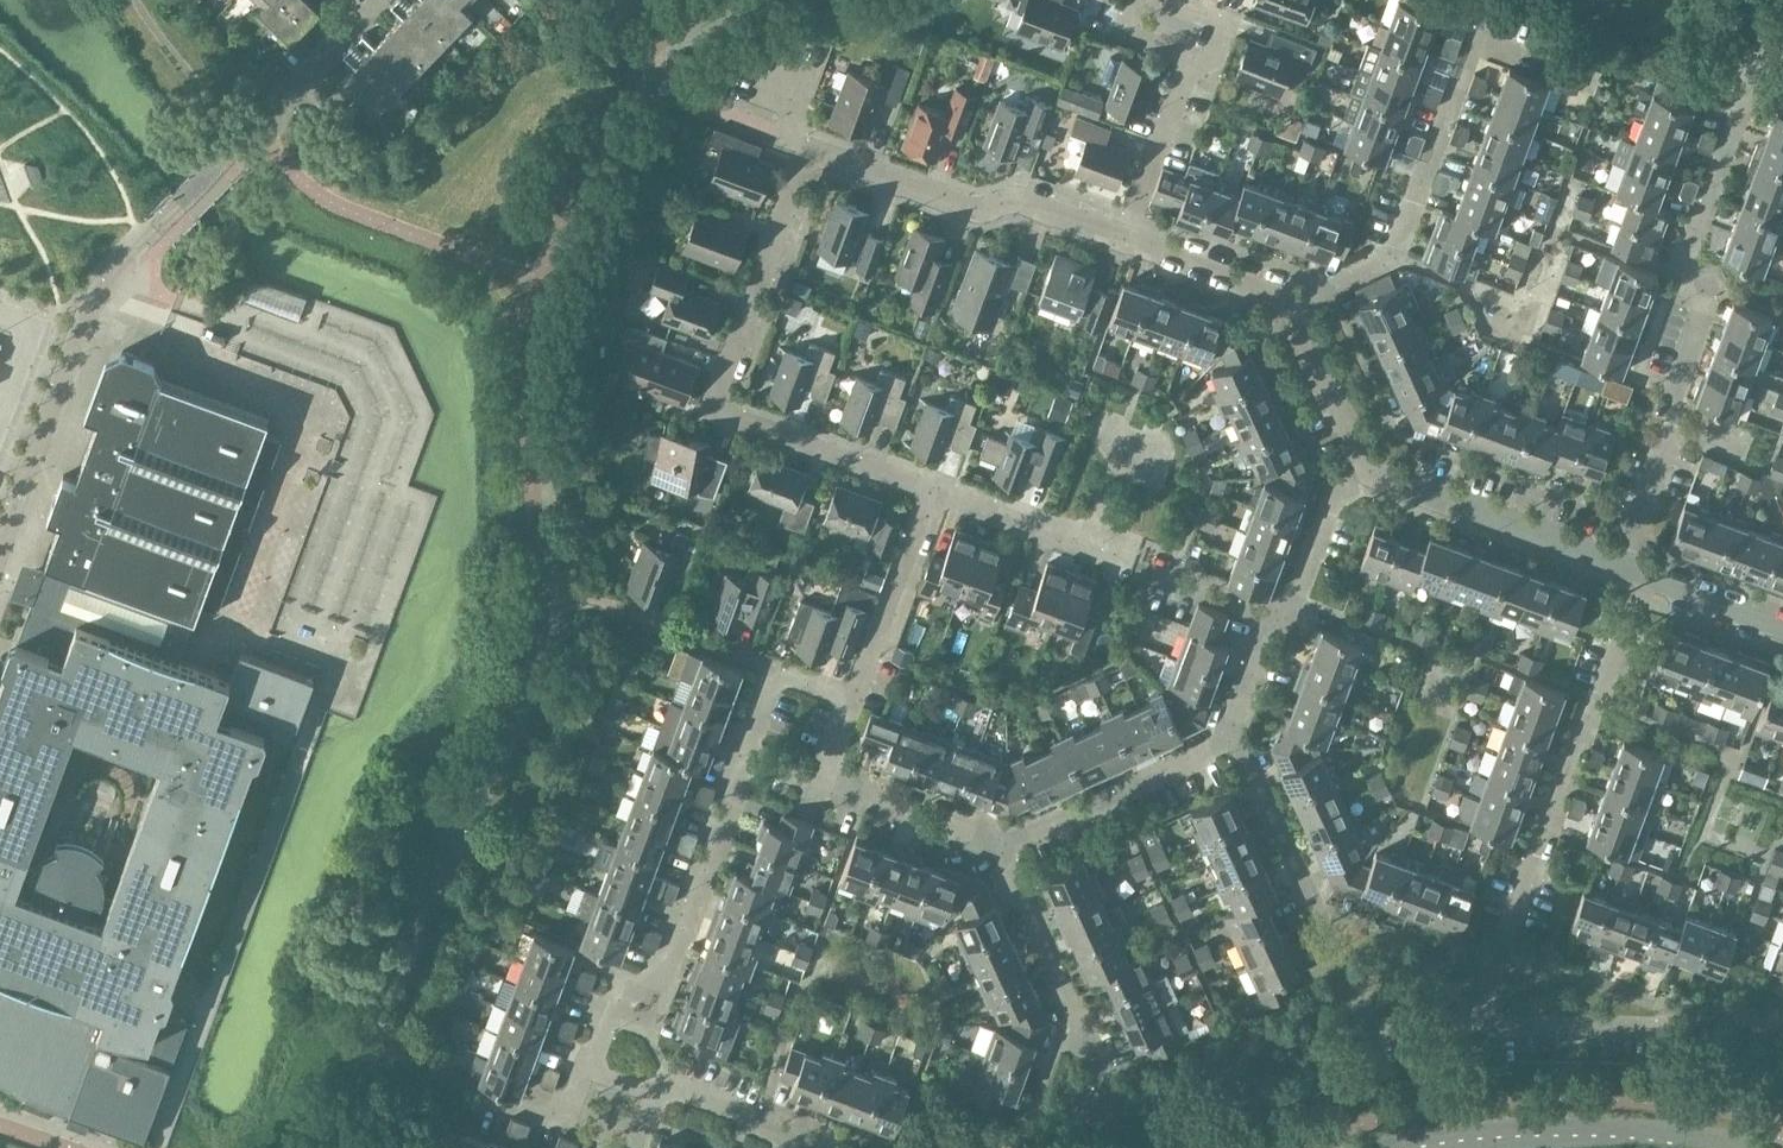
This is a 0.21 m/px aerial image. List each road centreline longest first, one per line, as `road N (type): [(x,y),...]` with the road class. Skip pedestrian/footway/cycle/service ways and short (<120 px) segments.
road 1 (residential): [(1625,565),(1677,431),(1670,401),(1708,302),(1686,269),(1753,77),(1782,77)]
road 2 (residential): [(937,489),(716,407),(811,147)]
road 3 (residential): [(1501,952),(1645,573)]
road 4 (residential): [(1002,1147),(1072,1125),(1112,1081),(1003,843)]
road 5 (residential): [(0,548),(94,299),(182,208)]
road 6 (residential): [(1284,619),(937,489)]
road 7 (residential): [(1294,297),(1402,252),(1483,14)]
road 8 (residential): [(591,1065),(614,1001),(666,984),(749,756)]
road 9 (residential): [(1126,236),(1029,201),(971,208),(811,147)]
road 10 (tertiary): [(1753,1147),(1628,1134),(1527,1134),(1423,1147)]
road 11 (residential): [(1625,565),(1351,455)]
road 12 (residential): [(182,208),(378,0)]
road 13 (residential): [(1347,993),(1229,739)]
road 14 (residential): [(1003,843),(1229,739)]
road 15 (residential): [(860,698),(937,489)]
road 16 (residential): [(789,1135),(591,1065)]
road 17 (residential): [(1189,53),(1126,236)]
road 18 (residential): [(827,785),(1003,843)]
road 19 (residential): [(1294,297),(1126,236)]
road 20 (residential): [(1284,619),(1351,455)]
road 21 (residential): [(1351,455),(1294,297)]
road 22 (residential): [(591,1065),(568,1127),(475,1089)]
road 23 (residential): [(1782,627),(1645,573)]
road 24 (residential): [(1189,53),(1214,62),(1229,22),(1170,0)]
road 25 (residential): [(1229,739),(1284,619)]

